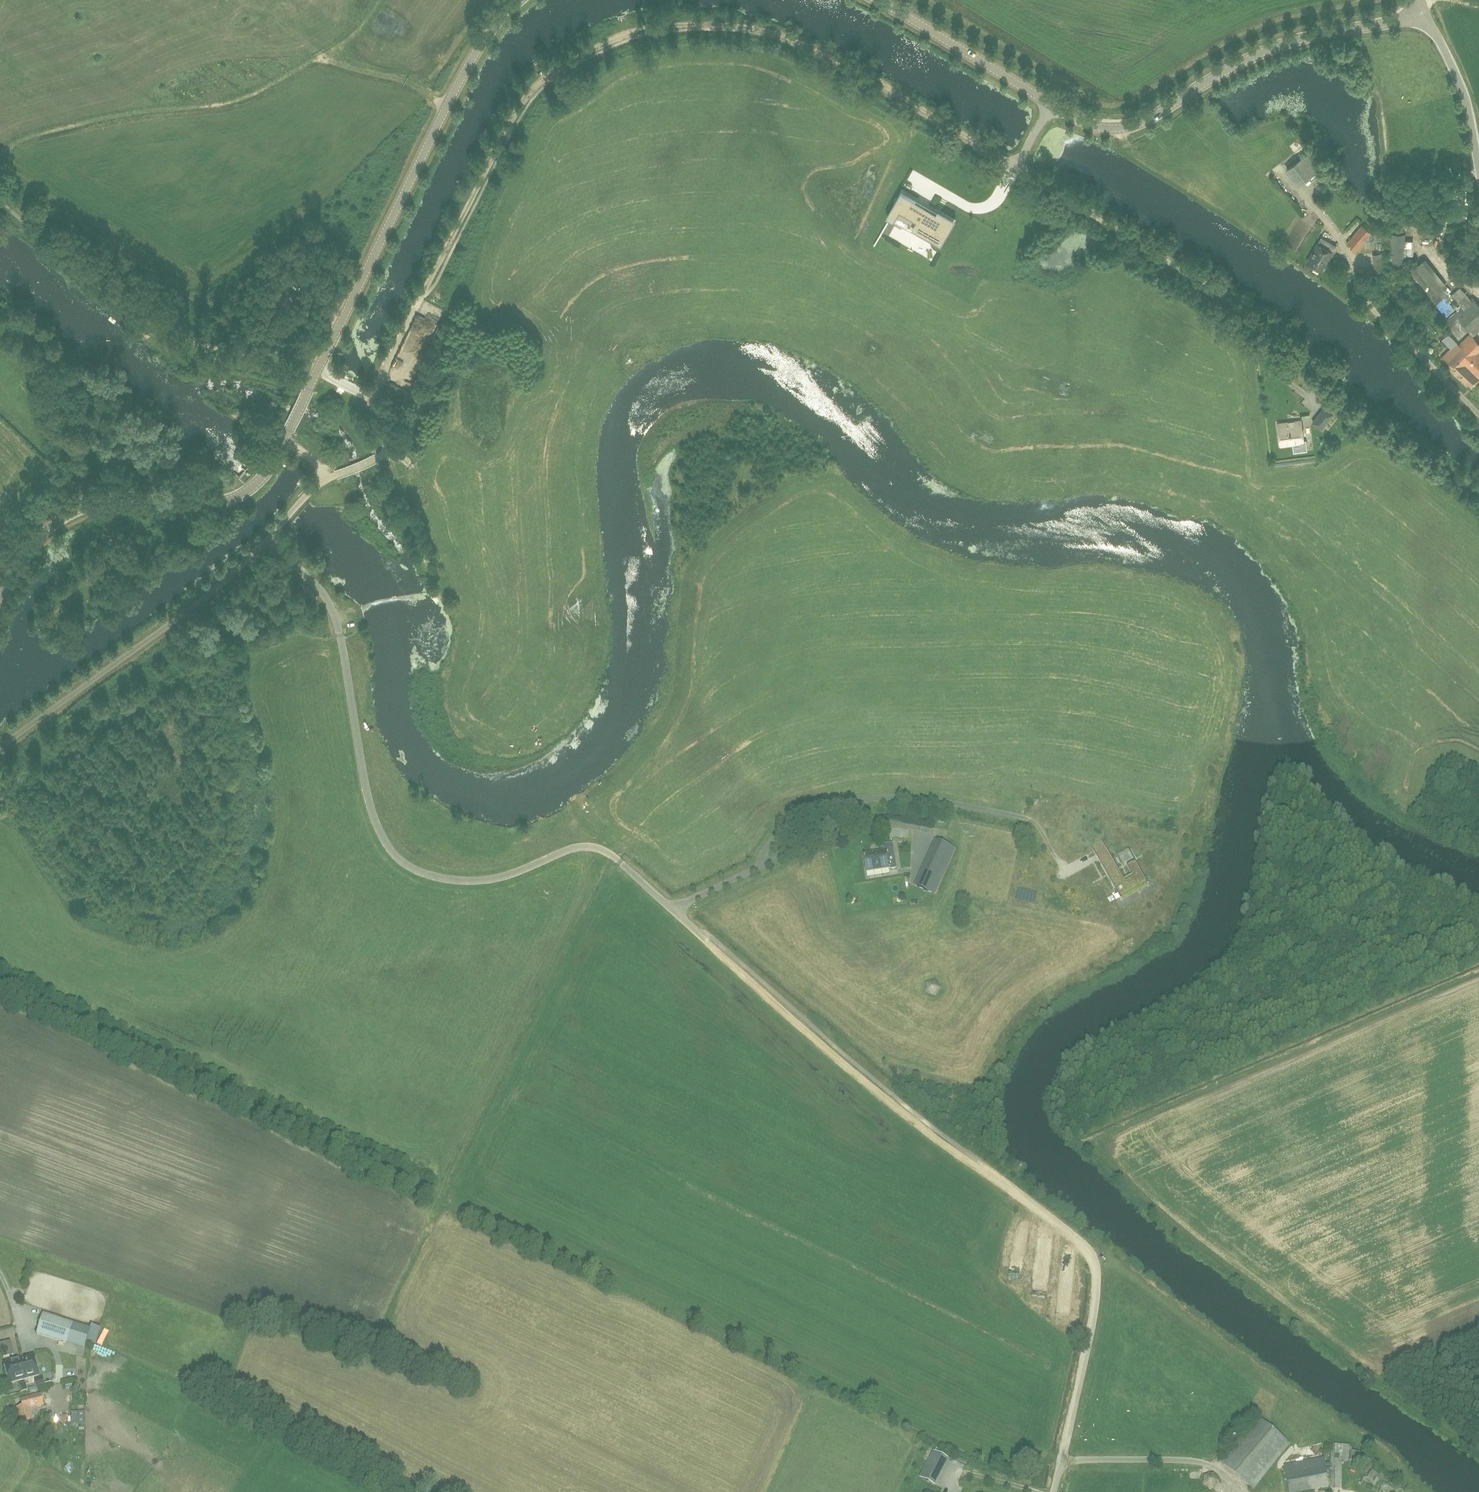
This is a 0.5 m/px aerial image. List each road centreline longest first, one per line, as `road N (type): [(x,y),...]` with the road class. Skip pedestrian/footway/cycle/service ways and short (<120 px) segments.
road 1 (unclassified): [(0,598),(38,538),(78,510),(126,499),(222,502),(262,478),(462,78),(520,0)]
road 2 (track): [(1014,169),(877,81),(784,36),(703,25),(639,31),(566,64),(530,93),(417,303)]
road 3 (track): [(1062,1459),(1095,1297),(1089,1258),(877,1093),(694,929)]
road 4 (unclassified): [(694,929),(596,848),(573,848),(483,880),(436,877),(398,858),(369,804),(331,608),(270,543)]
road 5 (track): [(0,983),(438,1192)]
road 6 (unclassified): [(1052,106),(1091,126),(1127,128),(1275,48),(1426,16)]
road 7 (track): [(607,852),(429,1210)]
road 8 (unclassified): [(0,747),(270,543)]
road 9 (track): [(1014,169),(1258,324)]
road 10 (track): [(85,507),(54,369),(33,336),(0,311)]
road 11 (unclassified): [(877,0),(1052,106)]
road 12 (unclassified): [(1478,167),(1464,96),(1426,16)]
road 13 (unclassified): [(270,543),(318,485),(387,452)]
road 14 (unclassified): [(1478,414),(1379,315)]

